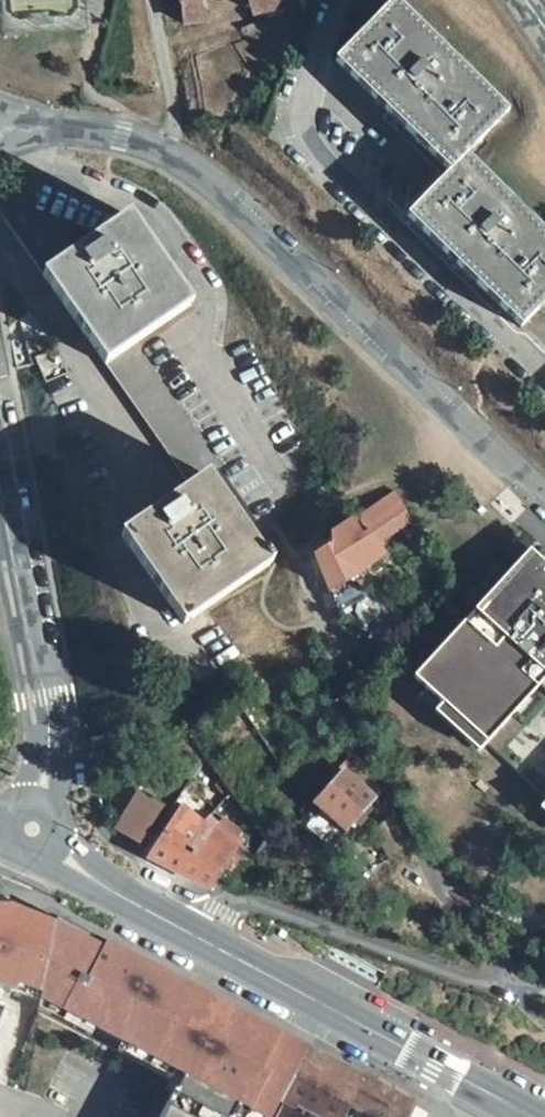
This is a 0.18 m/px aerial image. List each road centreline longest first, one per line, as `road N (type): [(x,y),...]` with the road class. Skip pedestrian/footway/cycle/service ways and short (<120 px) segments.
road 1 (residential): [(305,576),(370,751),(436,887),(511,973),(500,989),(244,895),(205,937)]
road 2 (residential): [(544,503),(195,166),(83,131),(0,123)]
road 3 (residential): [(331,0),(290,110),(301,149),(544,381)]
road 4 (primary): [(524,1116),(205,937)]
road 5 (residential): [(0,428),(46,696),(48,762)]

